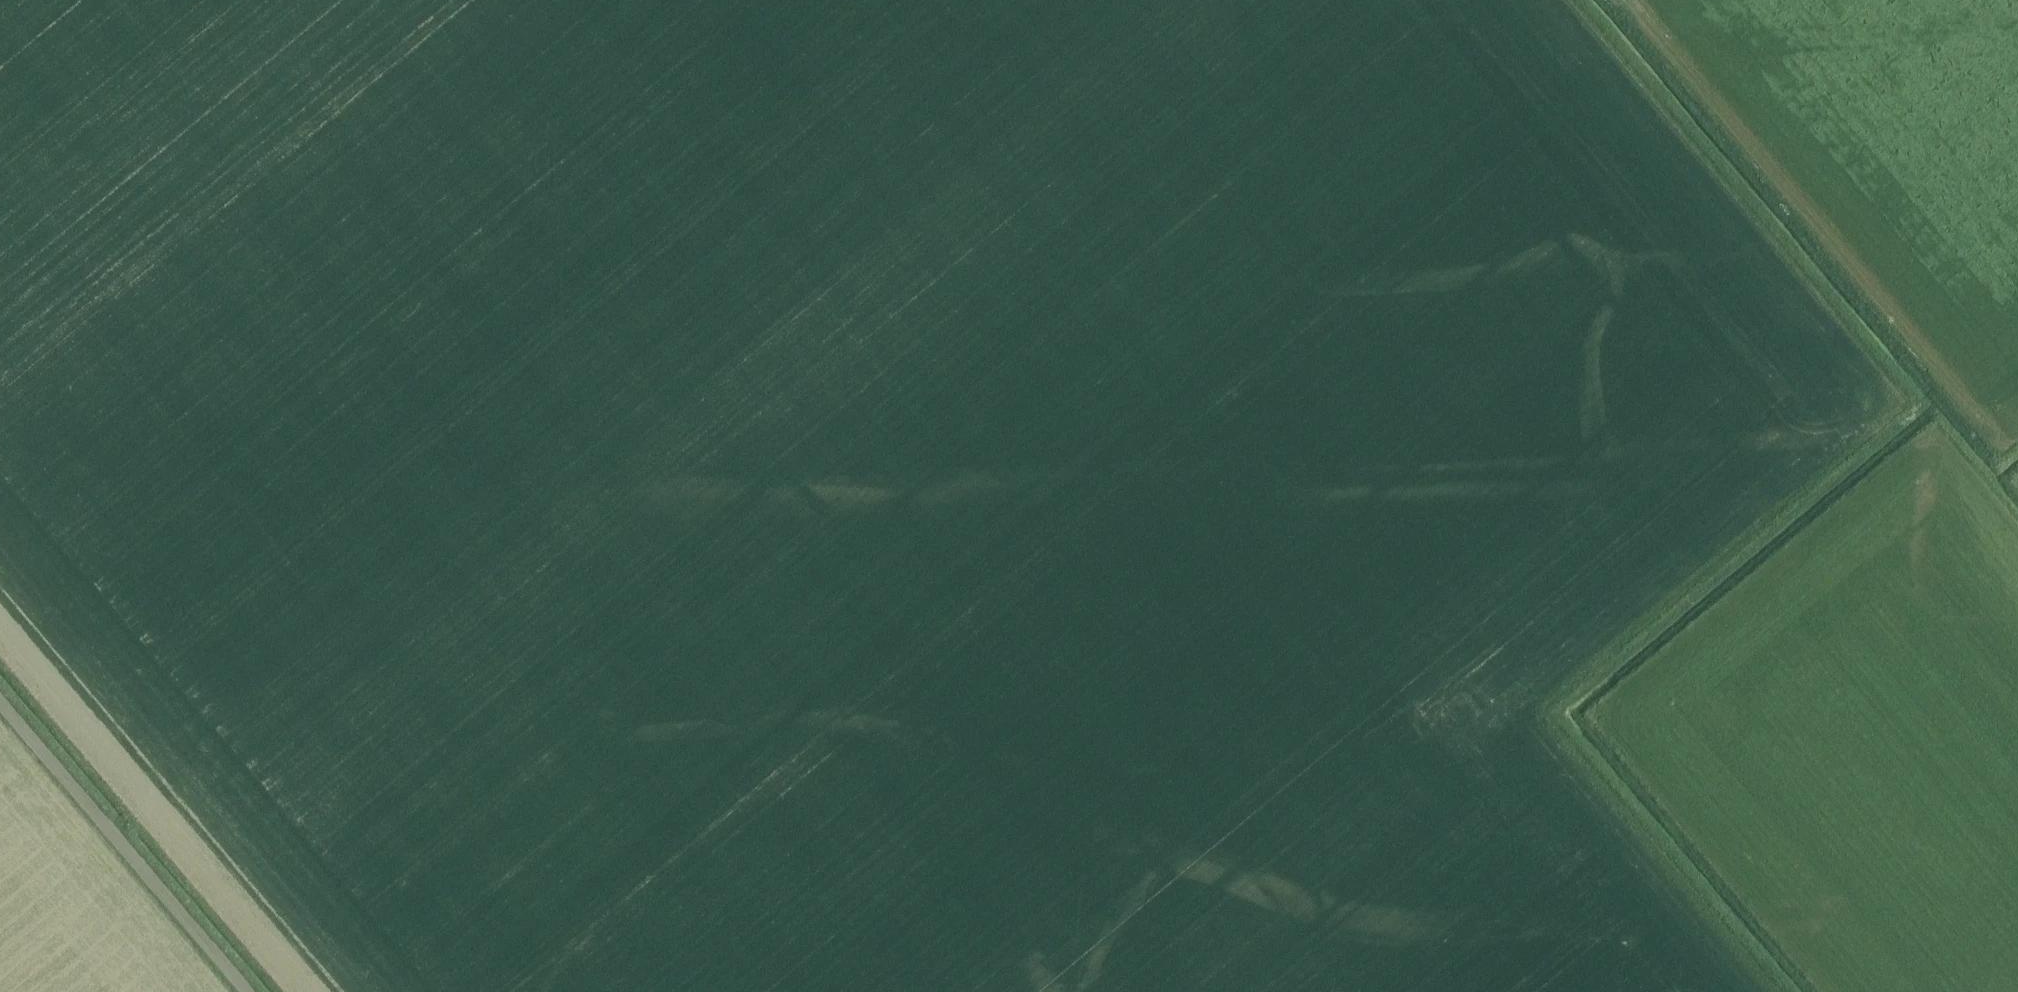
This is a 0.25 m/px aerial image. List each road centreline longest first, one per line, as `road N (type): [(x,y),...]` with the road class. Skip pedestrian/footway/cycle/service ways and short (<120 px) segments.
road 1 (track): [(2004,458),(1617,0)]
road 2 (track): [(245,991),(0,702)]

